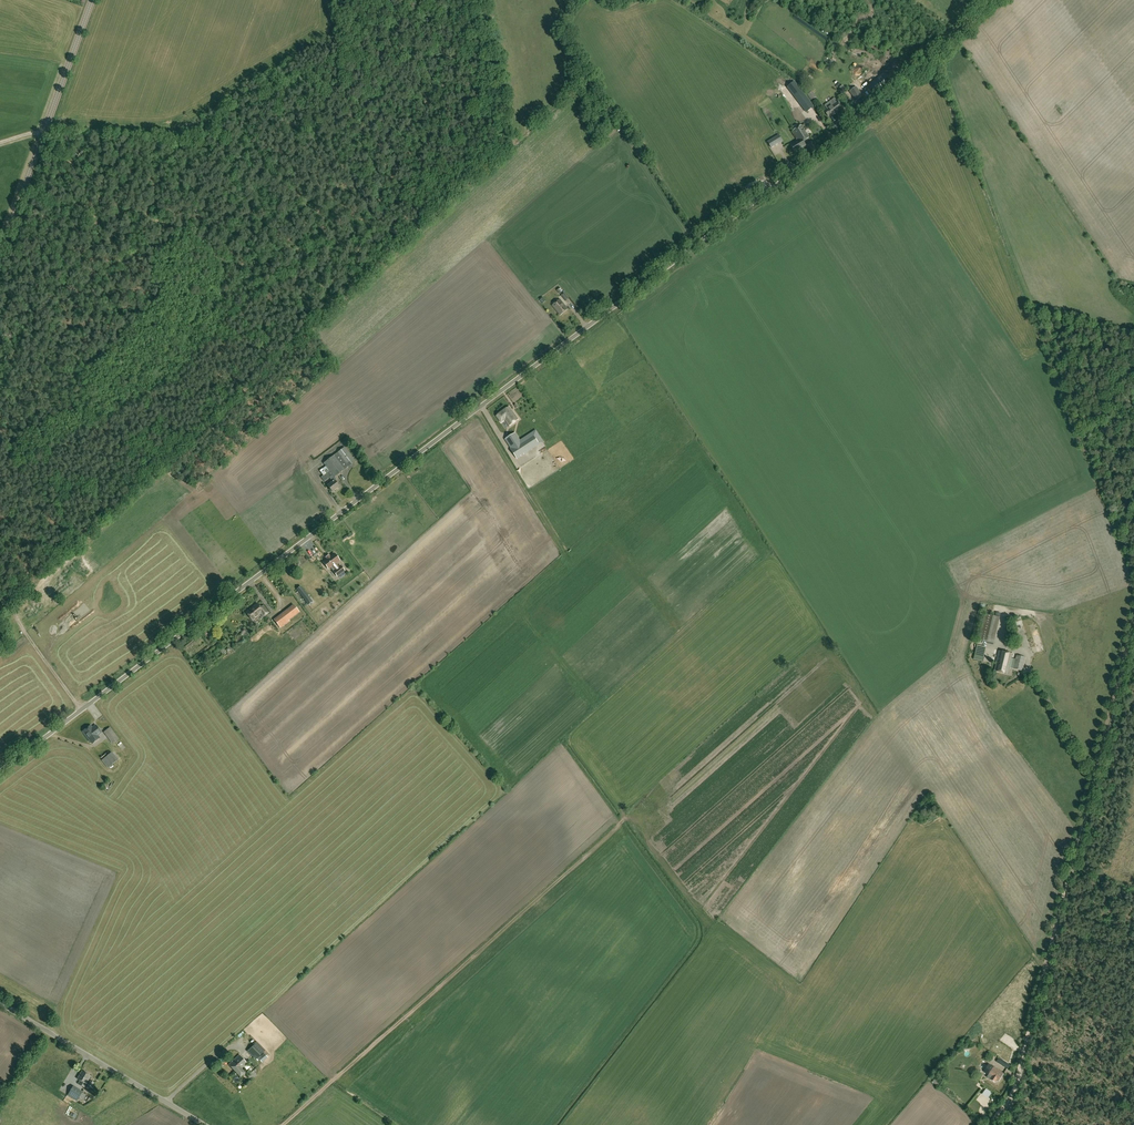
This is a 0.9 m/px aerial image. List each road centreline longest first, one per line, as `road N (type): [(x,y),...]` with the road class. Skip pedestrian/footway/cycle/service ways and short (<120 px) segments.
road 1 (unclassified): [(0,772),(870,118),(994,0)]
road 2 (track): [(1010,1101),(1133,620)]
road 3 (tertiary): [(0,257),(92,0)]
road 4 (unclassified): [(204,1124),(0,1003)]
road 5 (track): [(48,577),(16,611),(19,623),(81,711)]
road 6 (track): [(173,224),(80,205),(28,182)]
road 7 (track): [(1097,768),(1028,669)]

